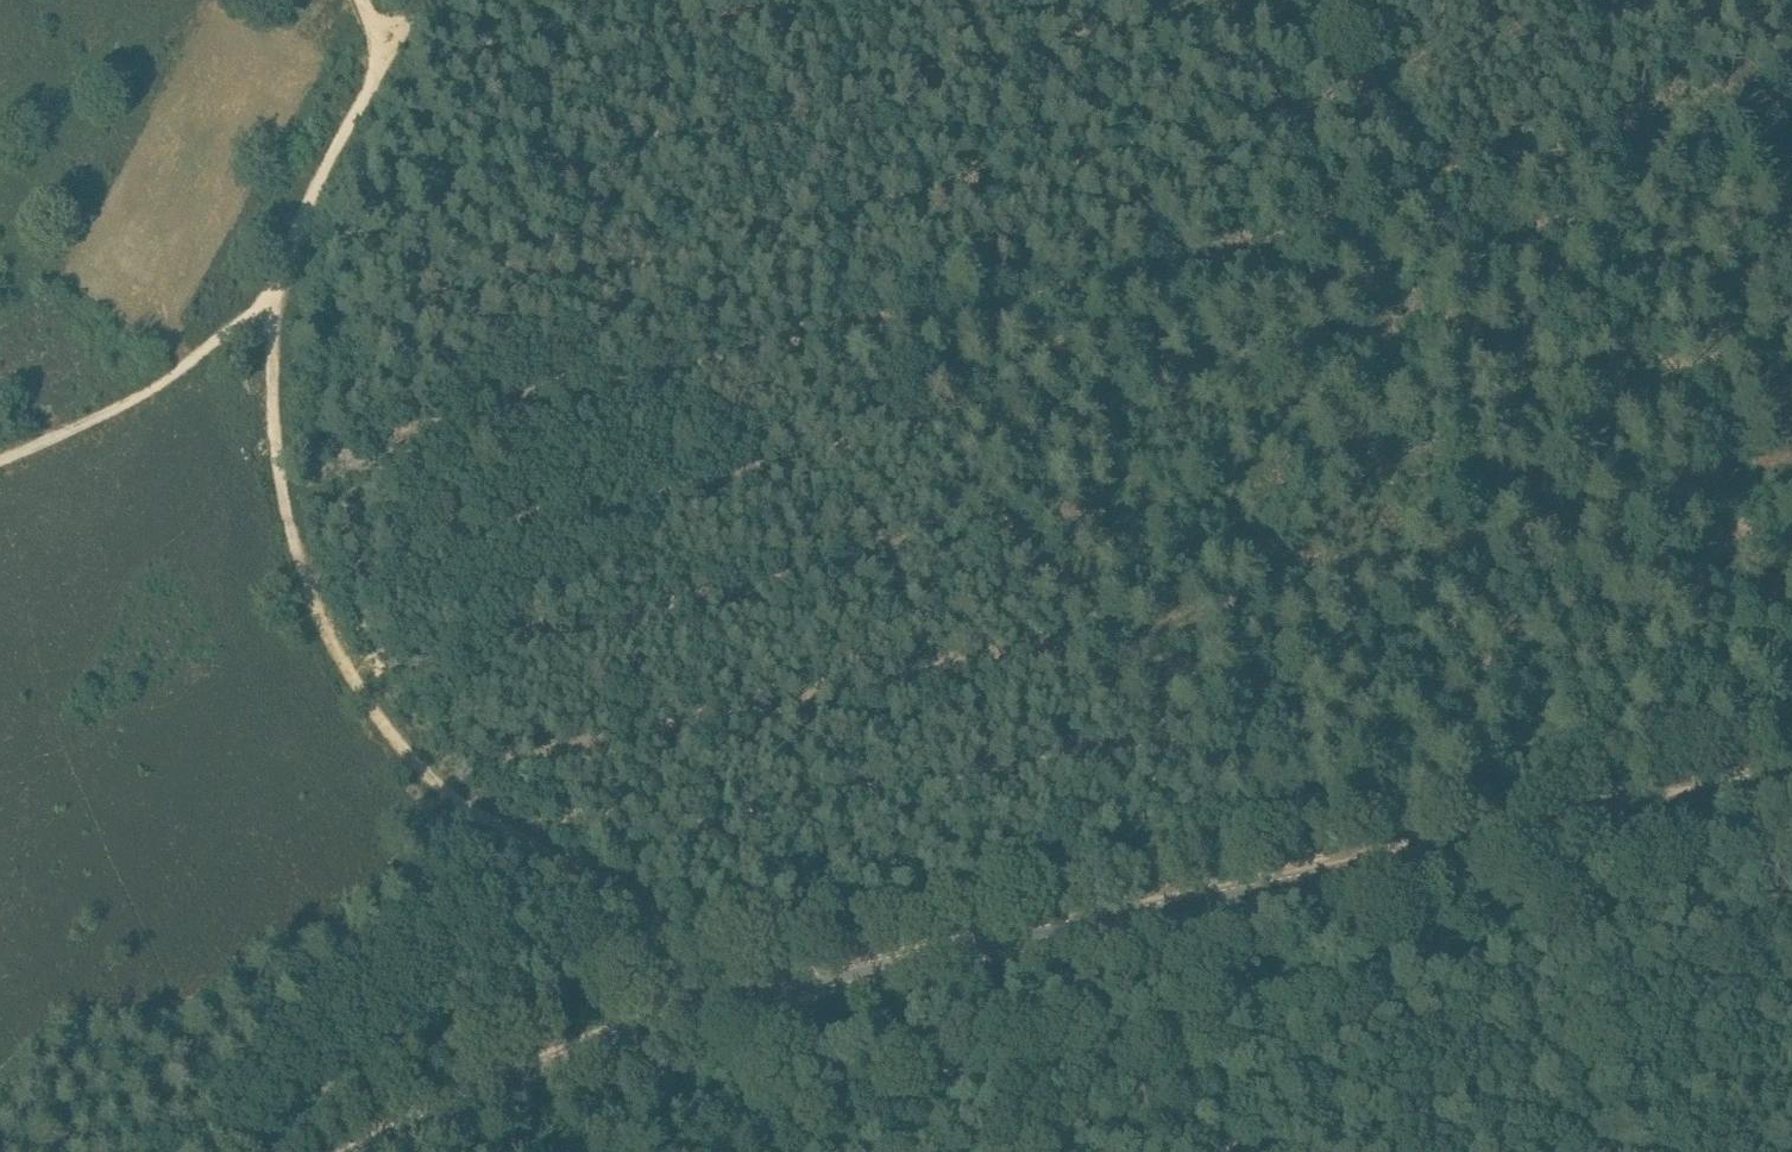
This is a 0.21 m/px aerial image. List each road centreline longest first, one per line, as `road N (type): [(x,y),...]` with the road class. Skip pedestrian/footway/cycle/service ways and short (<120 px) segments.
road 1 (tertiary): [(367,1151),(577,1053),(705,1004),(1791,777)]
road 2 (track): [(705,1004),(656,926),(613,887),(466,806),(401,740),(325,627),(295,552),(276,451),(274,306)]
road 3 (track): [(274,306),(322,173),(381,58)]

